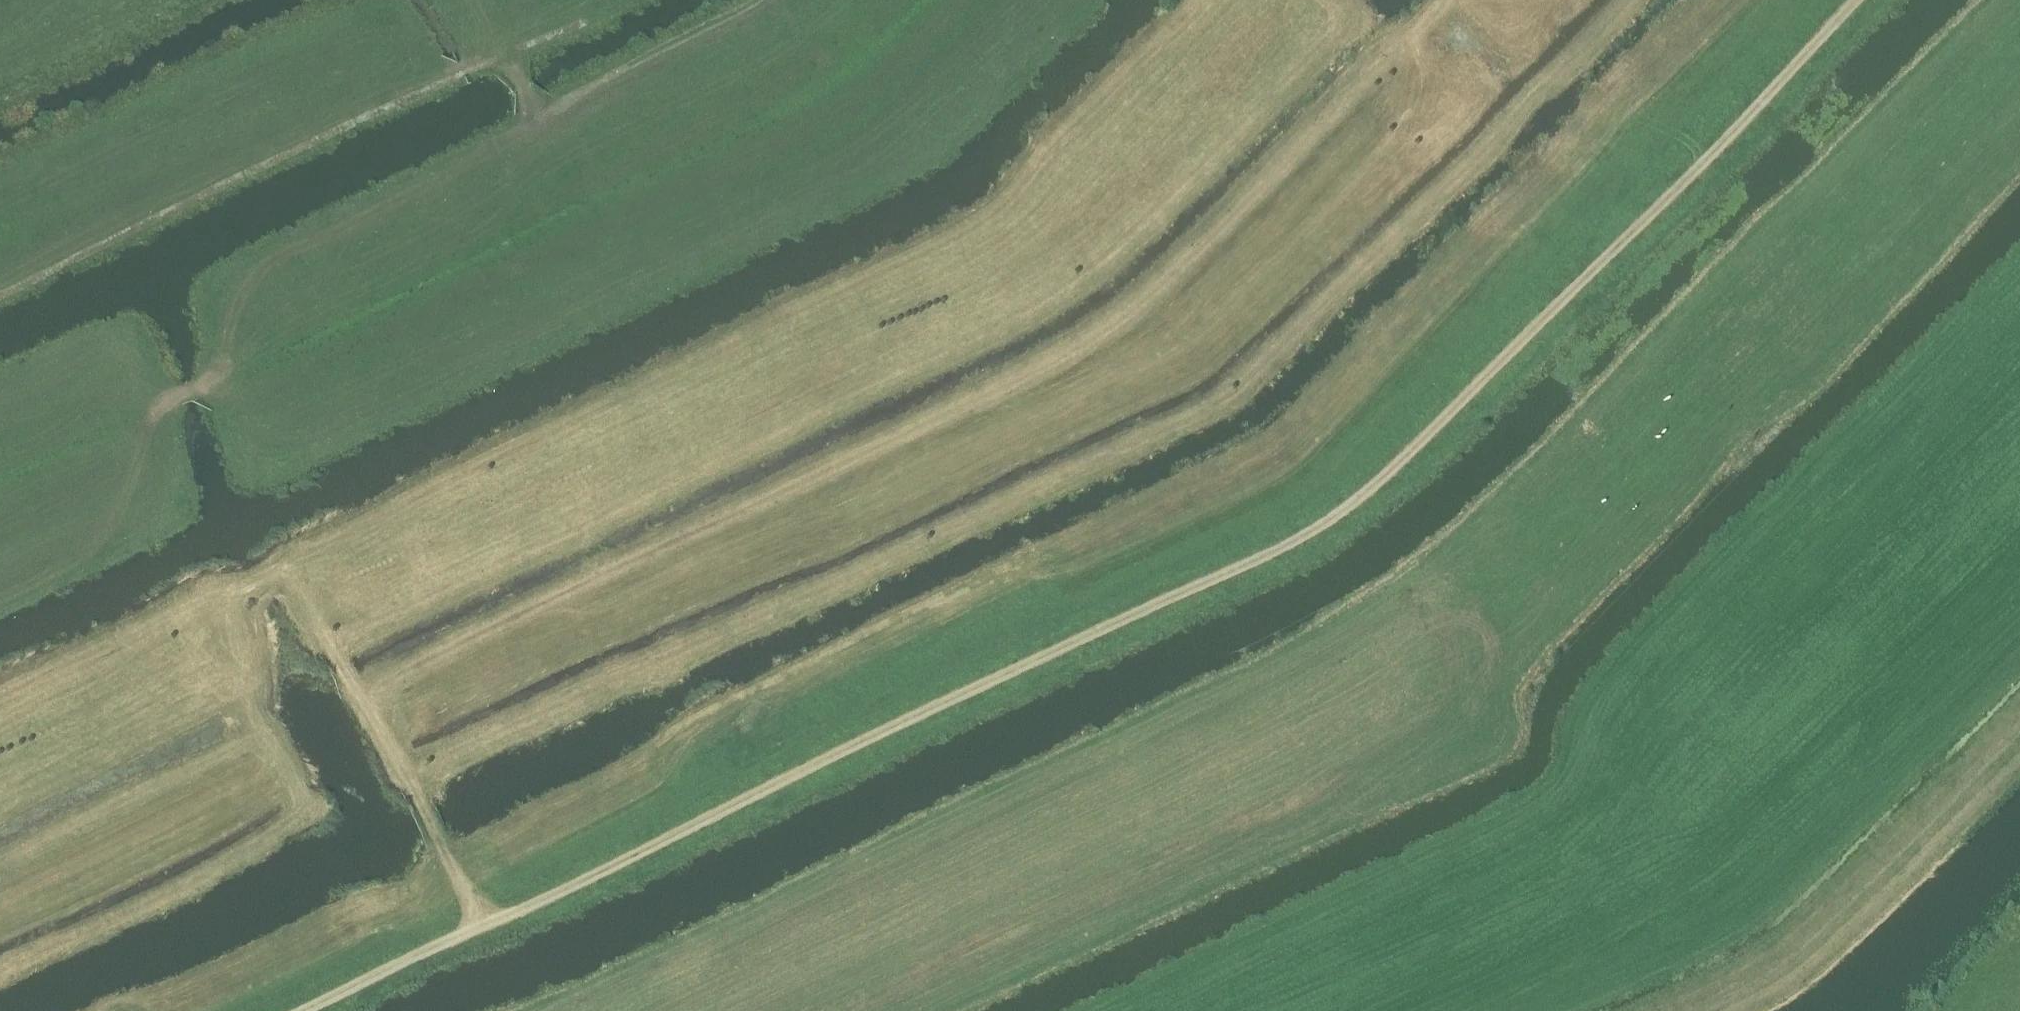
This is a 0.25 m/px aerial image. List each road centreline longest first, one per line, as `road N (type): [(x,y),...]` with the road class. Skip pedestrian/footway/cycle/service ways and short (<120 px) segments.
road 1 (track): [(483,925),(1294,544),(1378,486),(1865,0)]
road 2 (track): [(483,925),(329,646)]
road 3 (track): [(300,1010),(483,925)]

